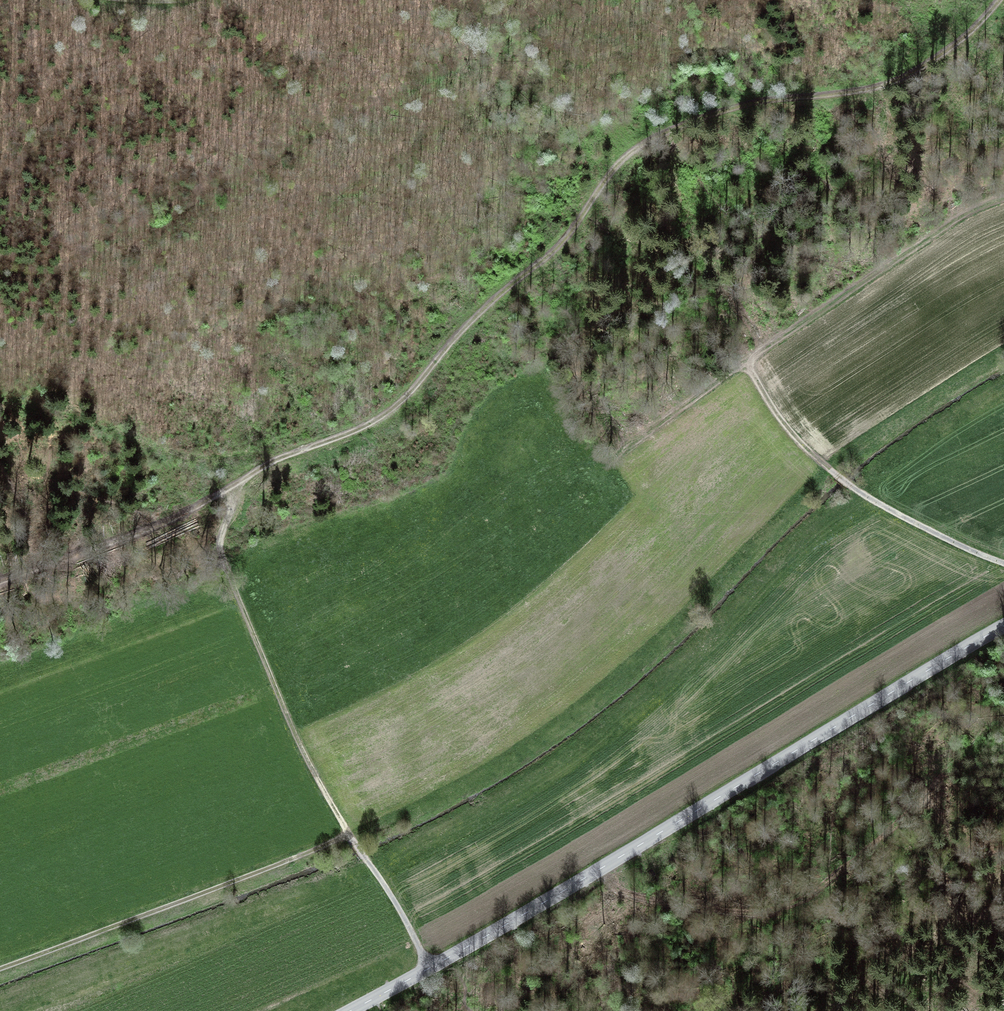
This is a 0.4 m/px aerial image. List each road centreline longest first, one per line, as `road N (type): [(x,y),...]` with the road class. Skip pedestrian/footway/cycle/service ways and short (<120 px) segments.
road 1 (track): [(288,456),(399,403),(469,323),(564,241),(609,175),(643,144),(740,106),(864,91),(906,77),(1000,0)]
road 2 (tertiary): [(350,1010),(1003,626)]
road 3 (track): [(0,966),(349,835)]
road 4 (track): [(1003,563),(906,519),(830,471),(796,440),(749,368)]
road 5 (track): [(226,570),(296,736),(349,835)]
road 6 (track): [(0,581),(142,530),(239,482)]
road 7 (track): [(349,835),(430,967)]

